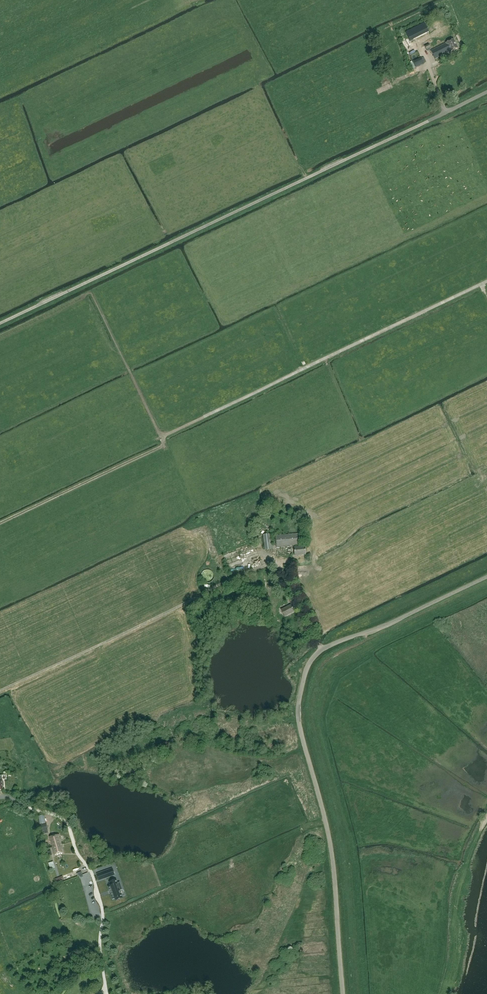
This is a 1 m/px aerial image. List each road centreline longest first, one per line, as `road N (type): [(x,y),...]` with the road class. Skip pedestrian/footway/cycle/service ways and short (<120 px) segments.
road 1 (unclassified): [(0,324),(486,92)]
road 2 (unclassified): [(343,993),(331,849),(299,724),(307,667),(323,648),(486,577)]
road 3 (unclassified): [(107,993),(92,872),(62,819),(14,800)]

